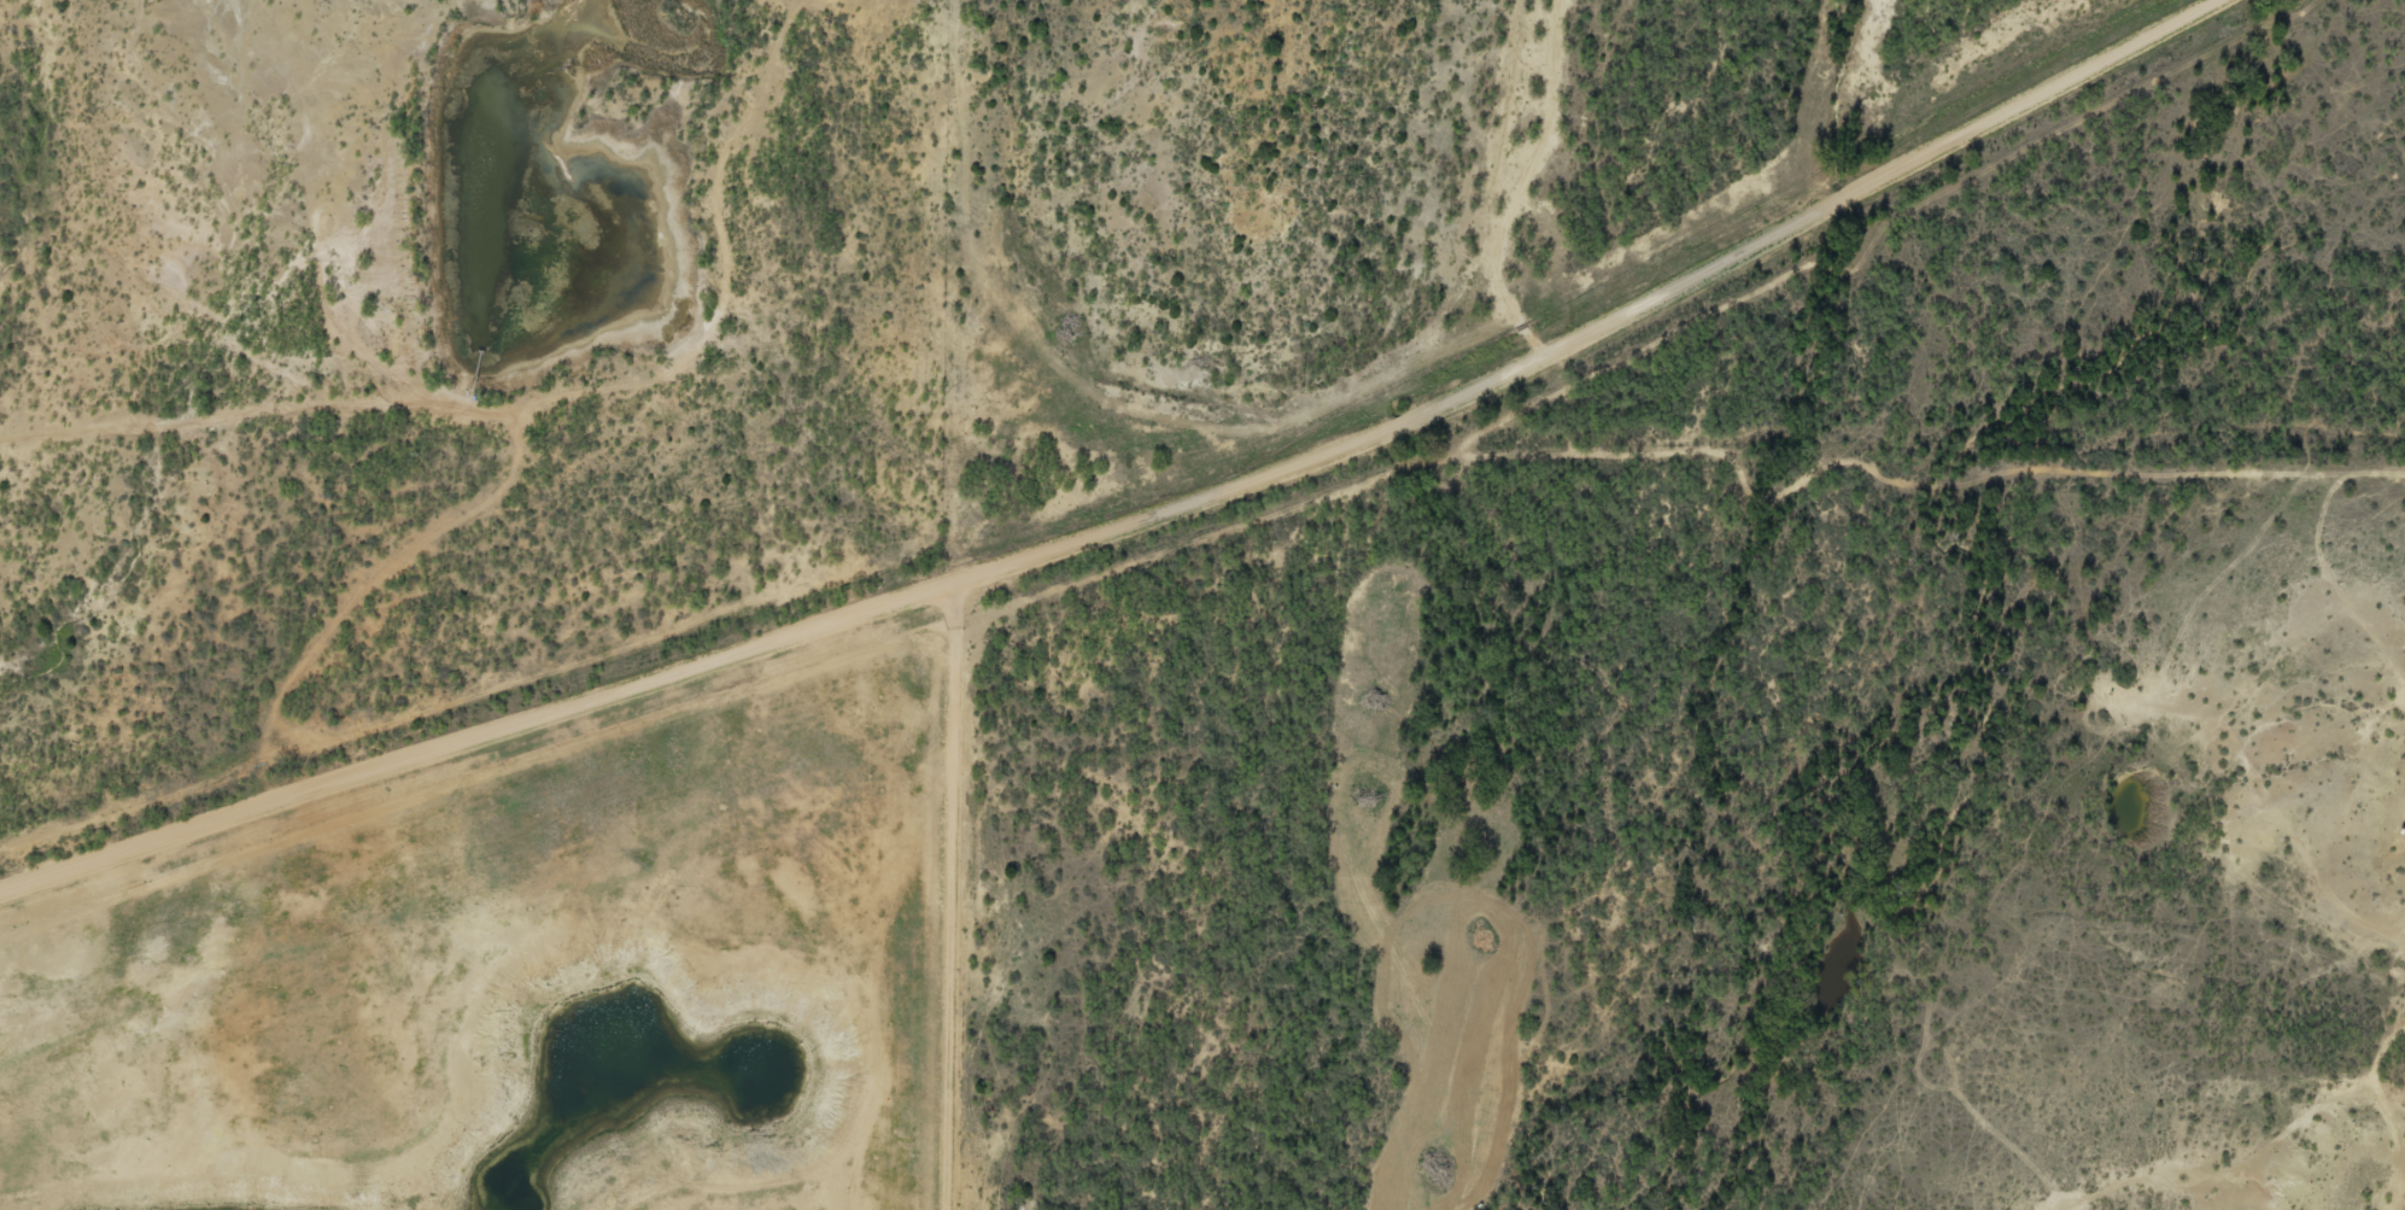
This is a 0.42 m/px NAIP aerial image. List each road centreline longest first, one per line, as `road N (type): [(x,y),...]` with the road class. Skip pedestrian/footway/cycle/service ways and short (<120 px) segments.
road 1 (residential): [(0,887),(885,594),(964,581),(988,551),(1451,407),(2216,0)]

